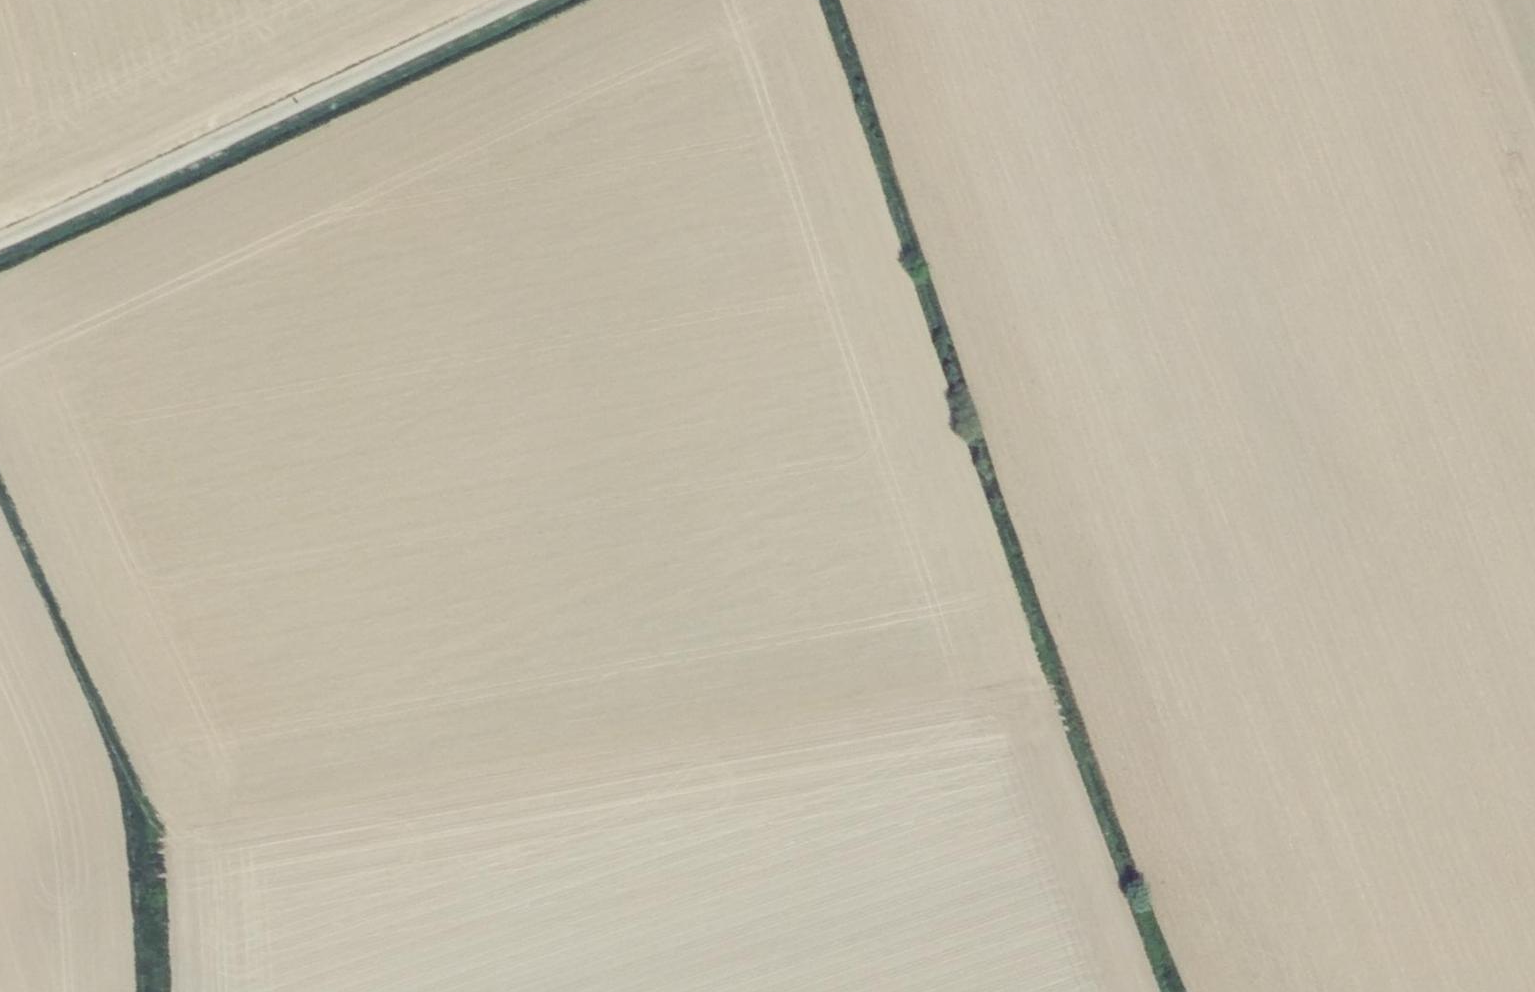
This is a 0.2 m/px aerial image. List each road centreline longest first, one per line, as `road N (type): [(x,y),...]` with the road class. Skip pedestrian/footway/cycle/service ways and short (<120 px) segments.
road 1 (track): [(521,0),(0,240)]
road 2 (track): [(0,483),(130,777),(138,813)]

